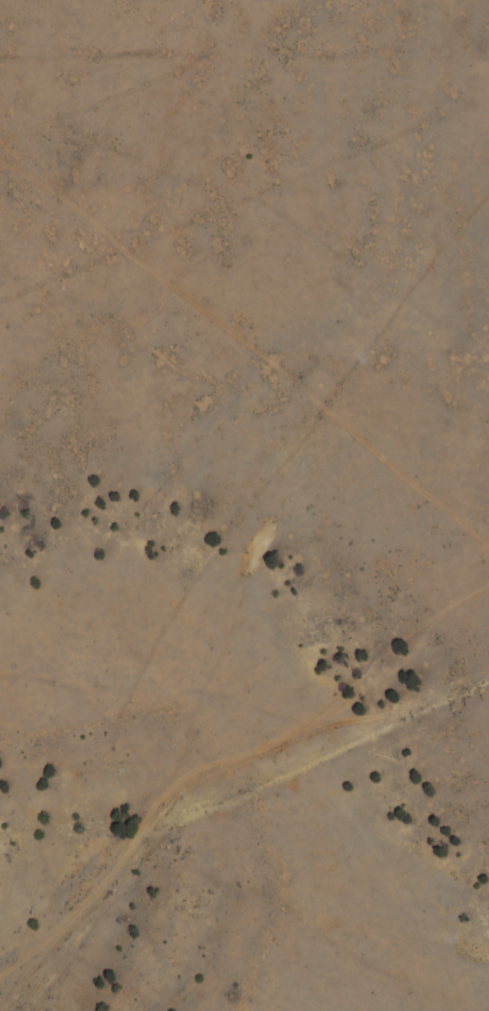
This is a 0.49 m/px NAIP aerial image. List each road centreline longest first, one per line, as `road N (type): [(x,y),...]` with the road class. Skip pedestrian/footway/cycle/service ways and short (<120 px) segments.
road 1 (track): [(0,157),(331,0)]

